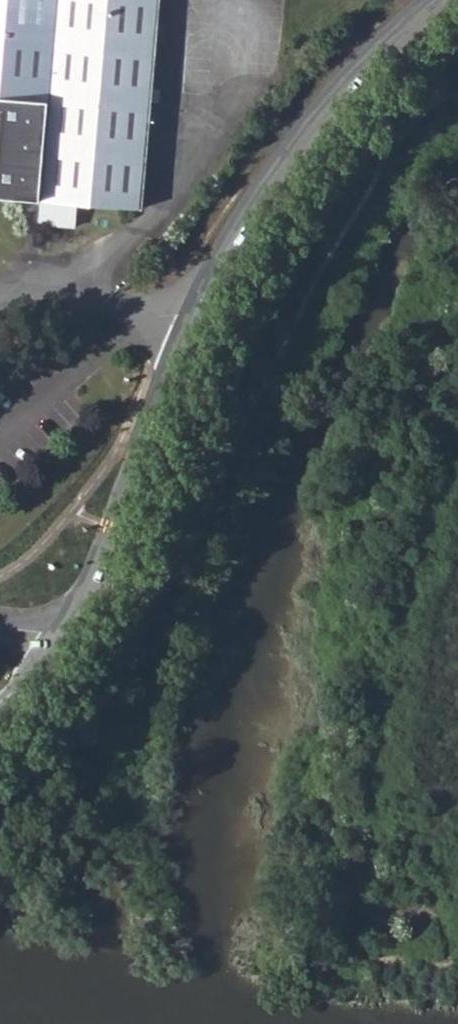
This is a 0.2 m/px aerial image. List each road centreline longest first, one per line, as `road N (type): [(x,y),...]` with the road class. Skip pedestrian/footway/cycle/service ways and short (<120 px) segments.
road 1 (secondary): [(437,0),(320,115),(237,233),(191,324),(84,609),(33,681),(0,712)]

